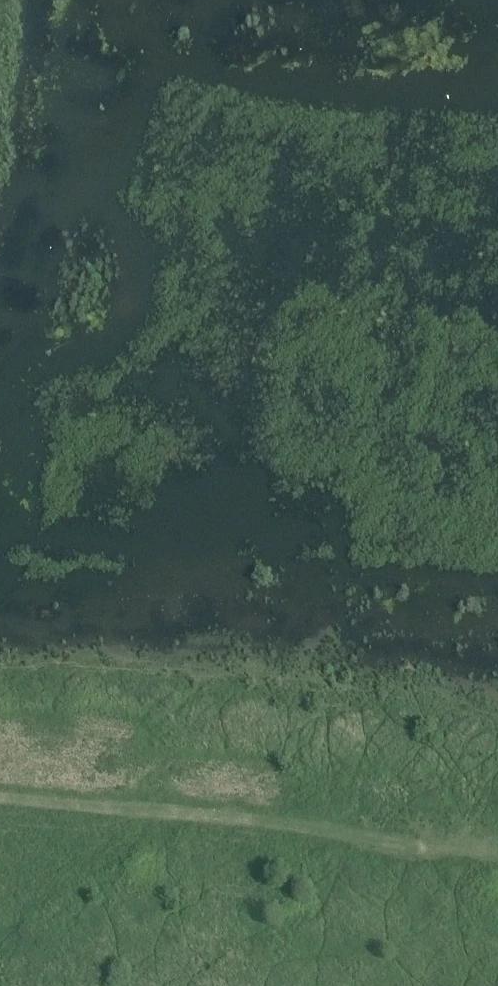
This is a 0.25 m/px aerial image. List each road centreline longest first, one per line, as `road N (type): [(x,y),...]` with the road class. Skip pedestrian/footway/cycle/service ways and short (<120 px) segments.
road 1 (track): [(0,801),(497,850)]

